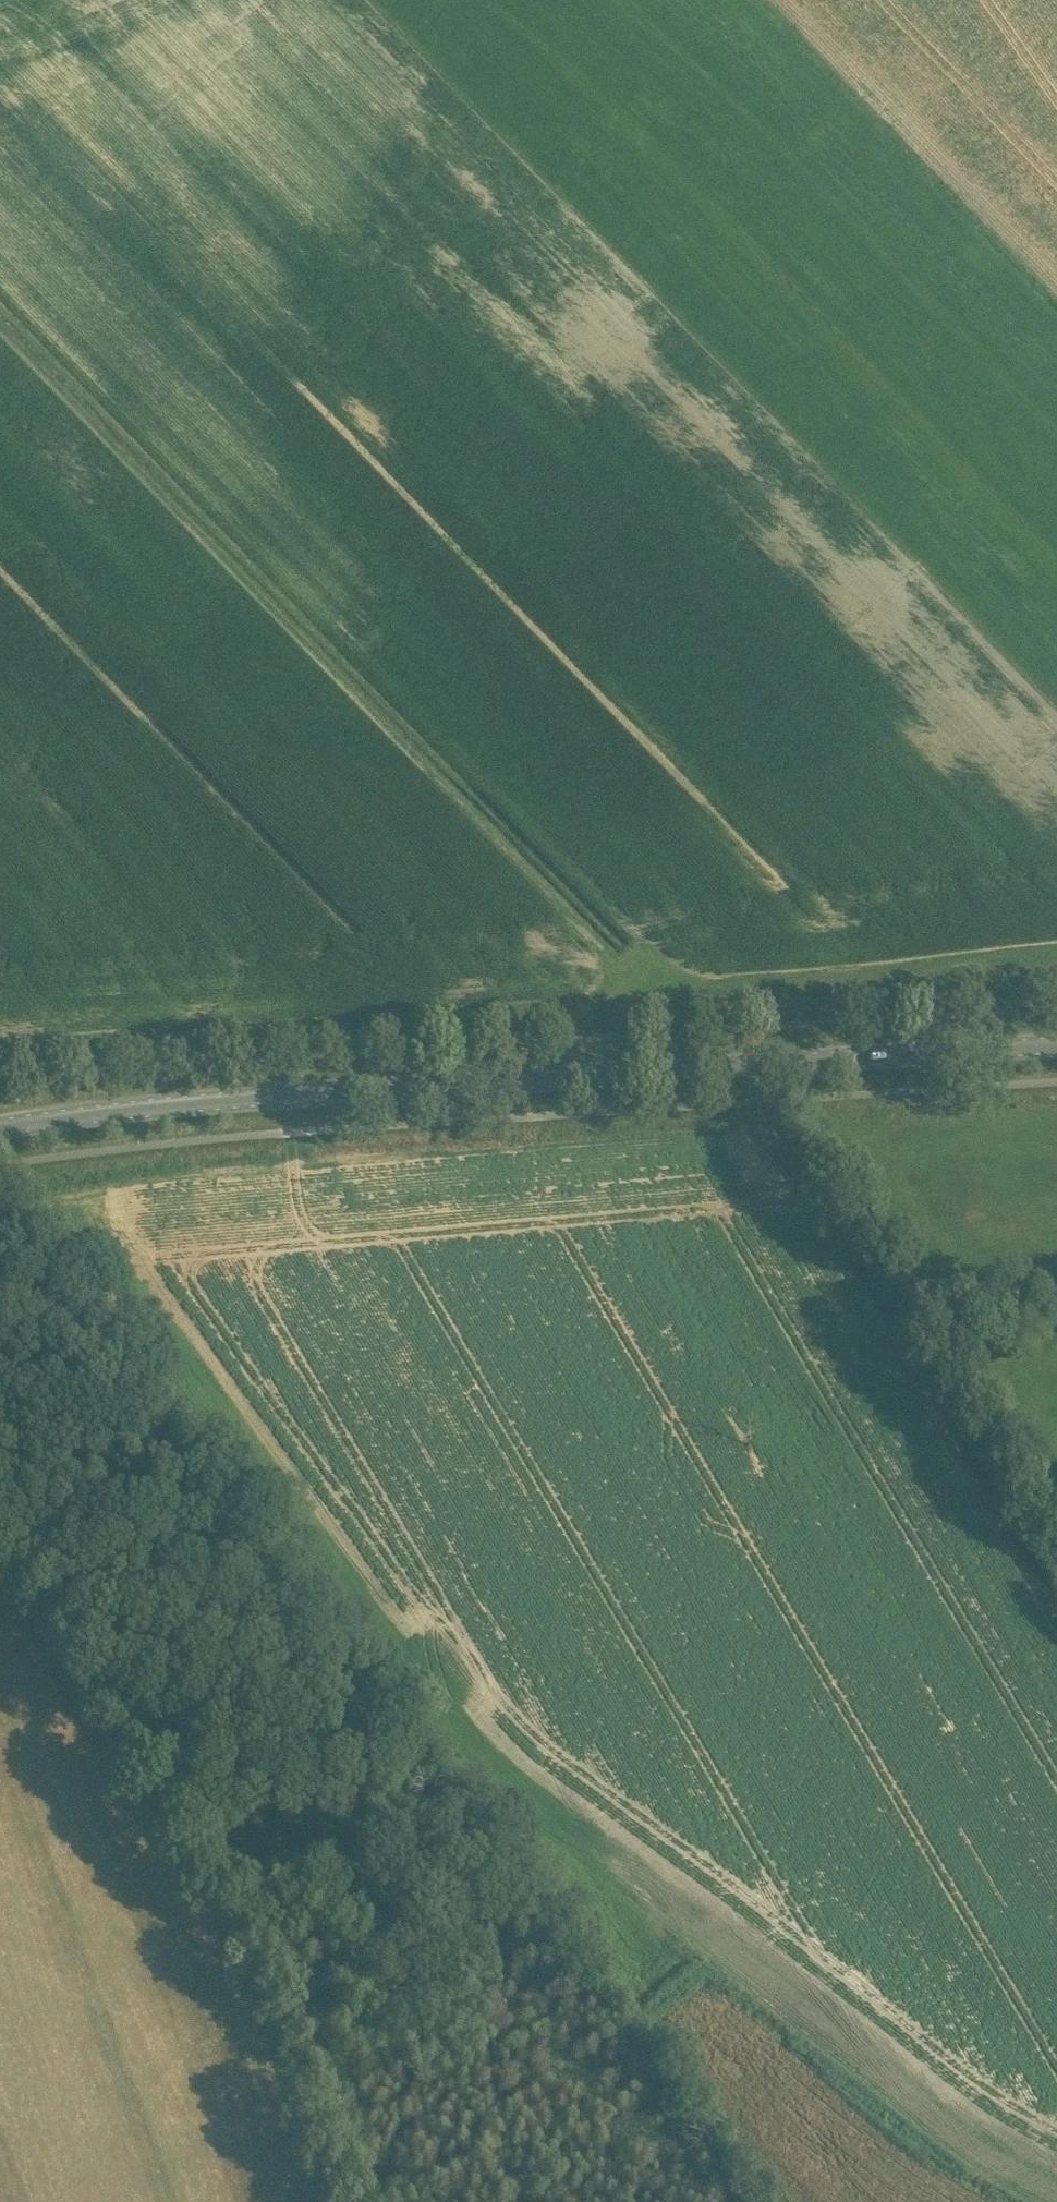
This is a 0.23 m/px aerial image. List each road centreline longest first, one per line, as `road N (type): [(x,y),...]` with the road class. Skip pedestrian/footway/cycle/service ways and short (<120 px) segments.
road 1 (secondary): [(0,1127),(306,1092),(1056,1044)]

